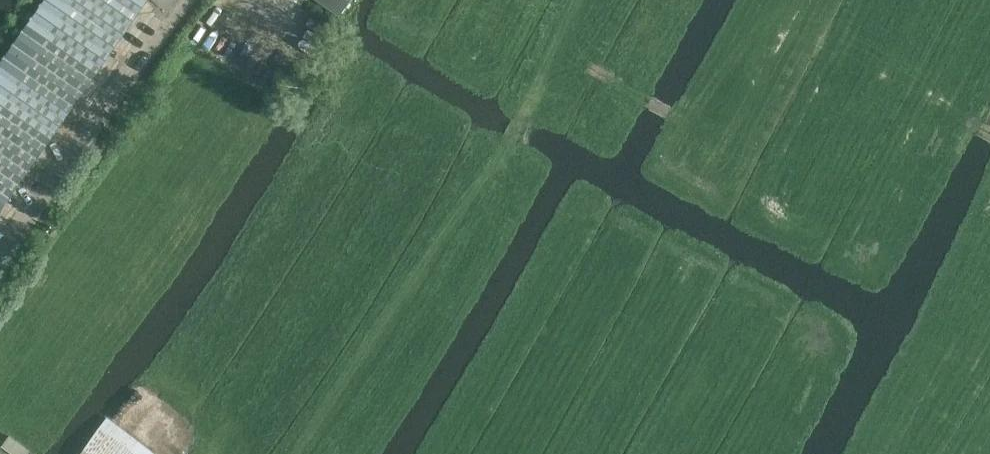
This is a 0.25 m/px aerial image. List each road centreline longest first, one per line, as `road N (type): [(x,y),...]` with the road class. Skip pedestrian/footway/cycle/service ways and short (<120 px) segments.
road 1 (track): [(563,61),(393,343),(315,453)]
road 2 (track): [(679,120),(741,66),(795,43),(976,122)]
road 3 (track): [(679,120),(563,61),(597,0)]

